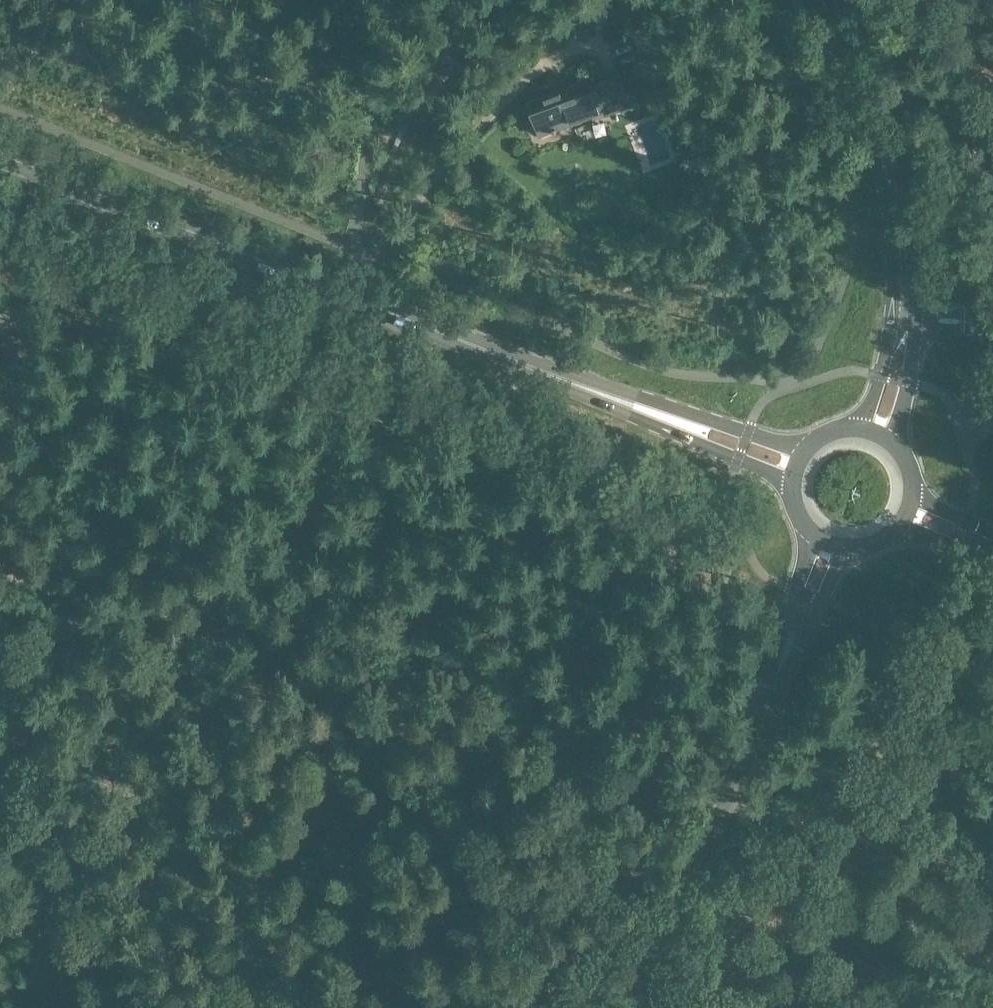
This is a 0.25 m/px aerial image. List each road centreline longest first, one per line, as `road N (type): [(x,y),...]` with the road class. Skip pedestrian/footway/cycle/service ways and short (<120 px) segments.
road 1 (primary): [(580,386),(0,154)]
road 2 (tertiary): [(642,1007),(766,704)]
road 3 (primary): [(903,263),(890,183),(823,0)]
road 4 (primary): [(580,386),(589,400),(770,474),(791,495)]
road 5 (primary): [(811,444),(780,442),(598,383),(580,386)]
road 6 (track): [(75,1007),(0,807)]
road 7 (tertiary): [(807,530),(802,567),(762,683),(766,704)]
road 8 (tertiary): [(766,704),(783,690),(830,580),(855,550)]
road 9 (primary): [(900,450),(914,322)]

